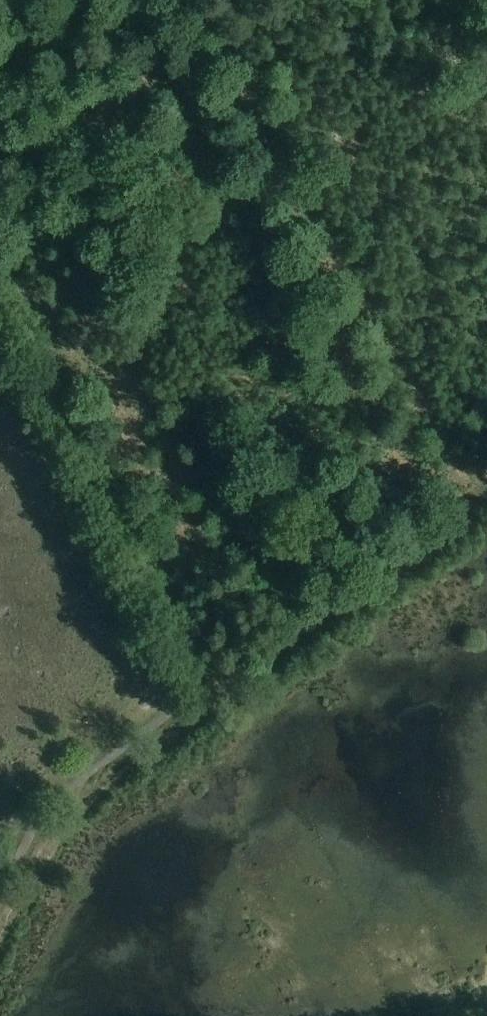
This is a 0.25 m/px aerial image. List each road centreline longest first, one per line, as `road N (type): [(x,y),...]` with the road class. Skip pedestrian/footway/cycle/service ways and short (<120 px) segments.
road 1 (track): [(0,943),(72,814),(209,702),(486,496)]
road 2 (track): [(209,702),(0,268)]

